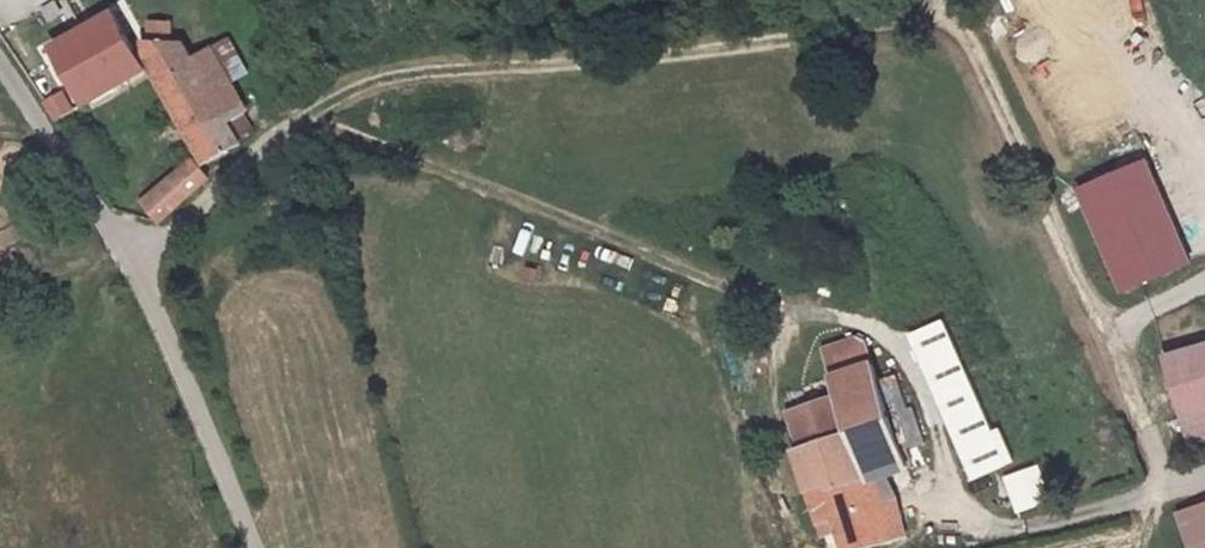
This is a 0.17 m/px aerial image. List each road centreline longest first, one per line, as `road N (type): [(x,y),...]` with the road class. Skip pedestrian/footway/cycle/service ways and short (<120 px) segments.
road 1 (track): [(951,10),(744,51),(409,71),(351,87),(305,113)]
road 2 (track): [(859,319),(735,289),(305,113)]
road 3 (unclassified): [(0,63),(134,256),(254,547)]
road 4 (track): [(1140,421),(951,10)]
road 5 (track): [(305,113),(134,256)]

